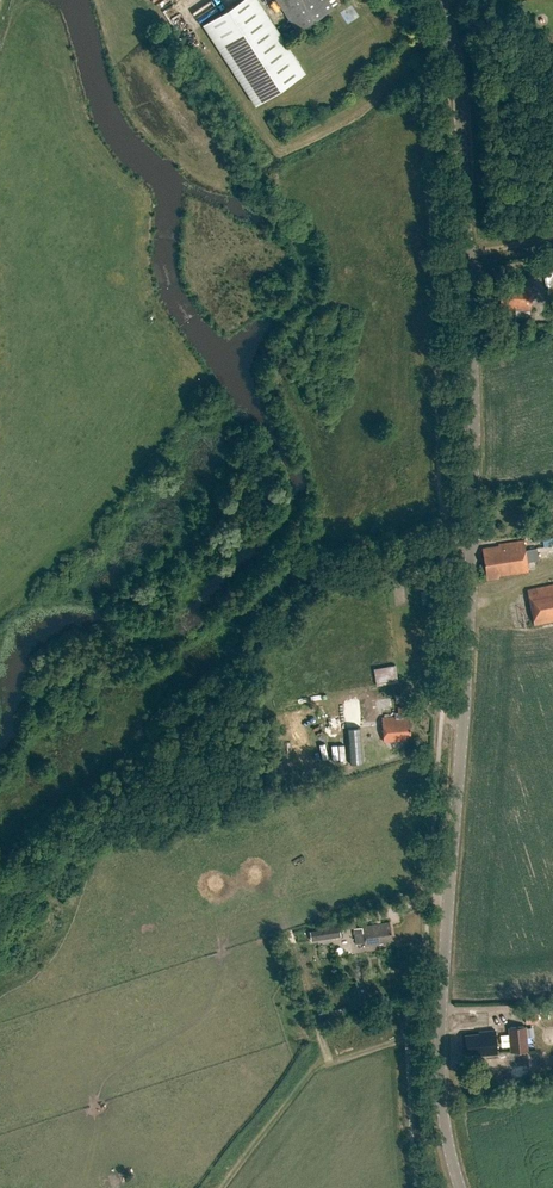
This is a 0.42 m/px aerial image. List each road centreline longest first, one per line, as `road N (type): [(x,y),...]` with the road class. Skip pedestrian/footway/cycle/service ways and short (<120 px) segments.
road 1 (tertiary): [(457,1187),(444,1130),(444,1027),(474,543),(473,273),(461,80),(436,0)]

